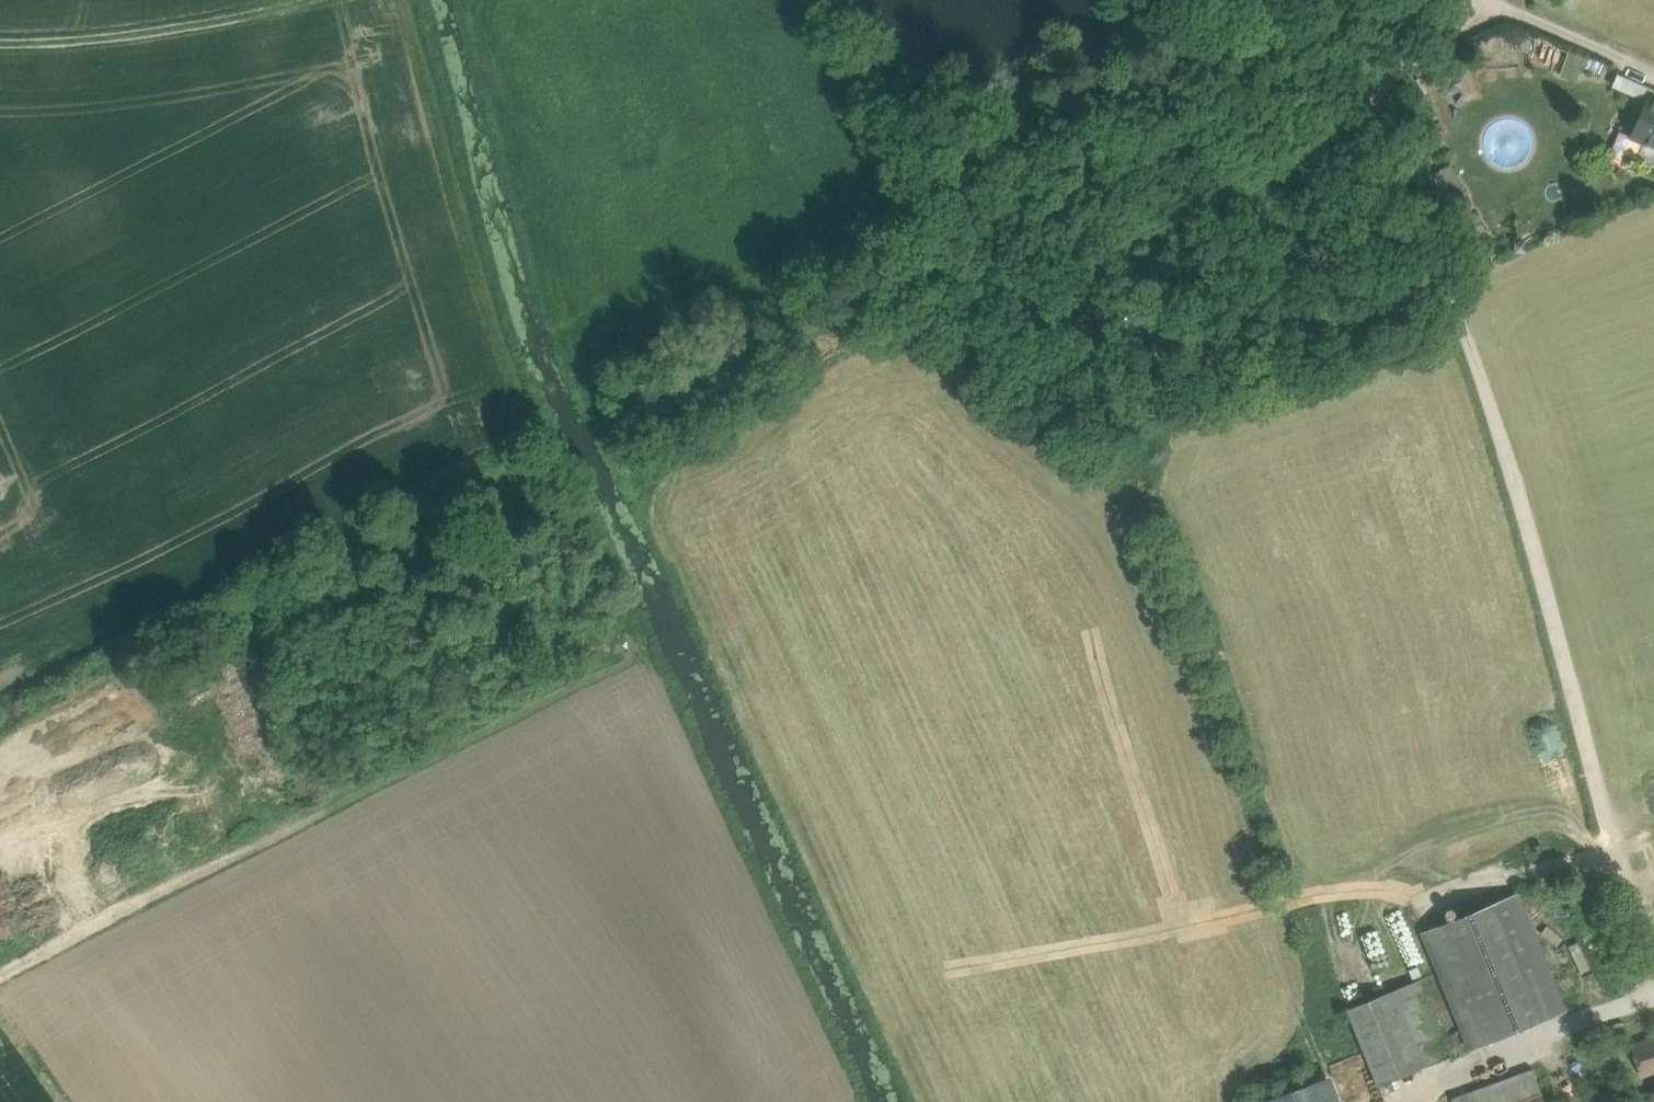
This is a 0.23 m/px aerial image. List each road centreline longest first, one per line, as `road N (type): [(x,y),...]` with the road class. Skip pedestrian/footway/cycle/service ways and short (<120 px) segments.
road 1 (track): [(0,43),(146,33),(317,0)]

